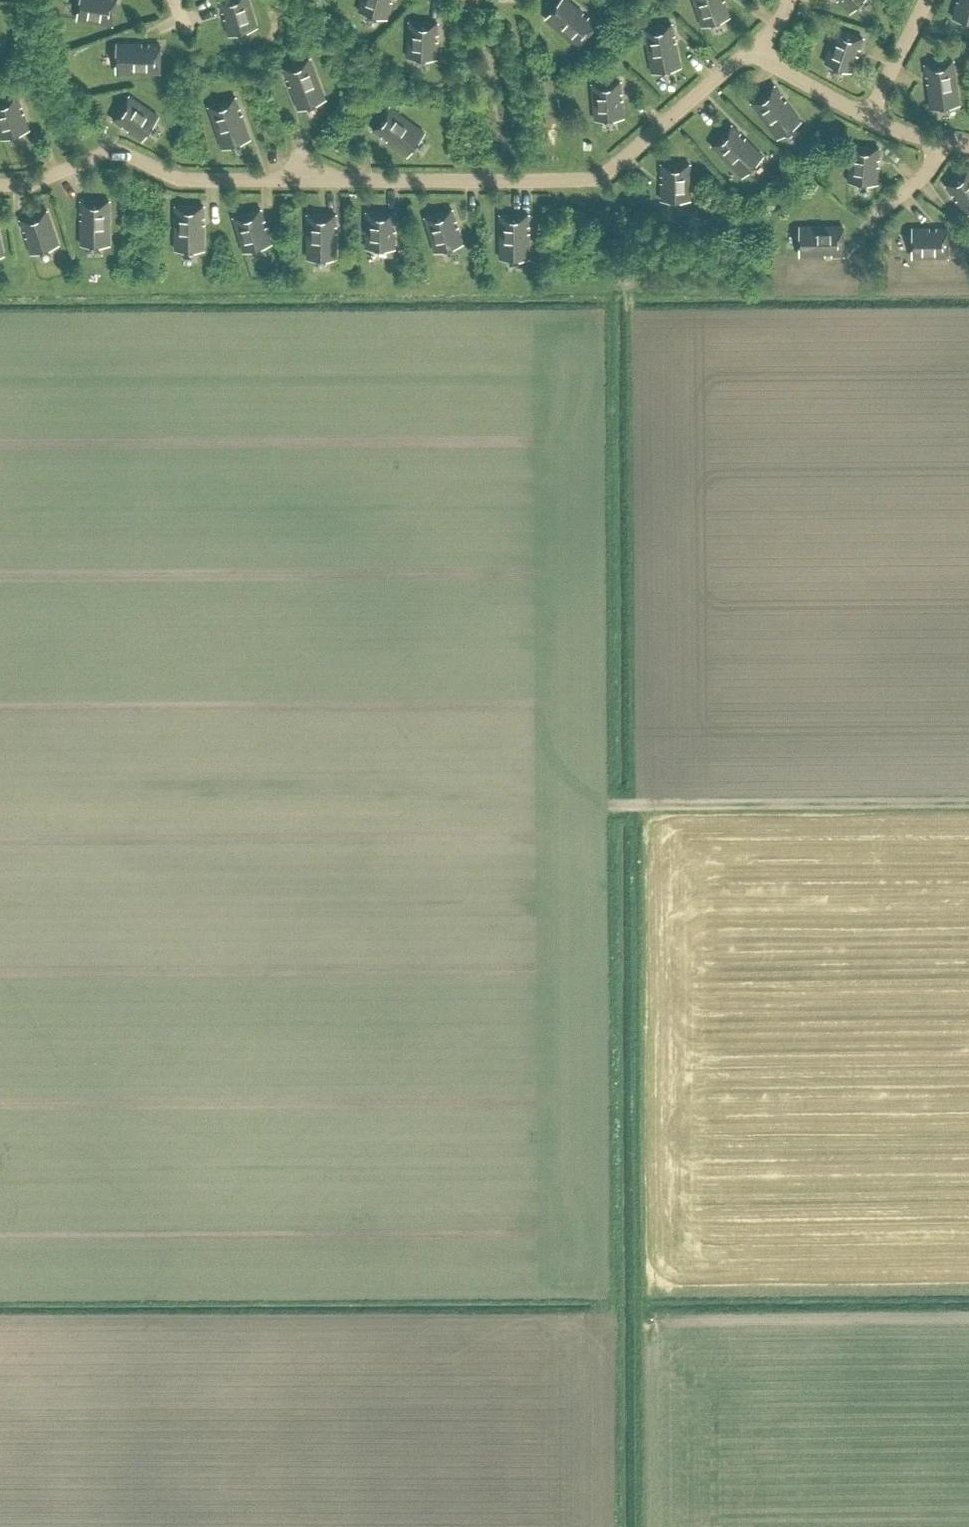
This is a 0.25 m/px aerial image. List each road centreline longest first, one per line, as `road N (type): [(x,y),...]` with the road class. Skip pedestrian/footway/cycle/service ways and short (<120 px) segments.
road 1 (track): [(968,802),(614,806)]

